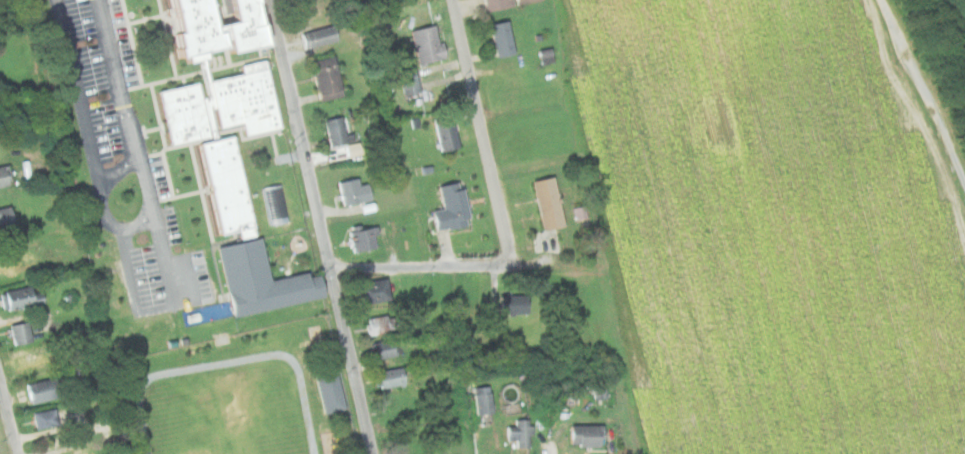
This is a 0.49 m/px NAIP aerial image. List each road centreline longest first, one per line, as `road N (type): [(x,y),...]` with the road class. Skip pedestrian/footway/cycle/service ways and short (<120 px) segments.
road 1 (residential): [(378,453),(272,0)]
road 2 (residential): [(509,264),(509,229),(454,0)]
road 3 (residential): [(153,202),(143,166),(124,166),(104,189),(105,216),(120,230),(148,225),(153,202)]
road 4 (residential): [(332,266),(509,264)]
road 5 (residential): [(143,166),(102,0)]

